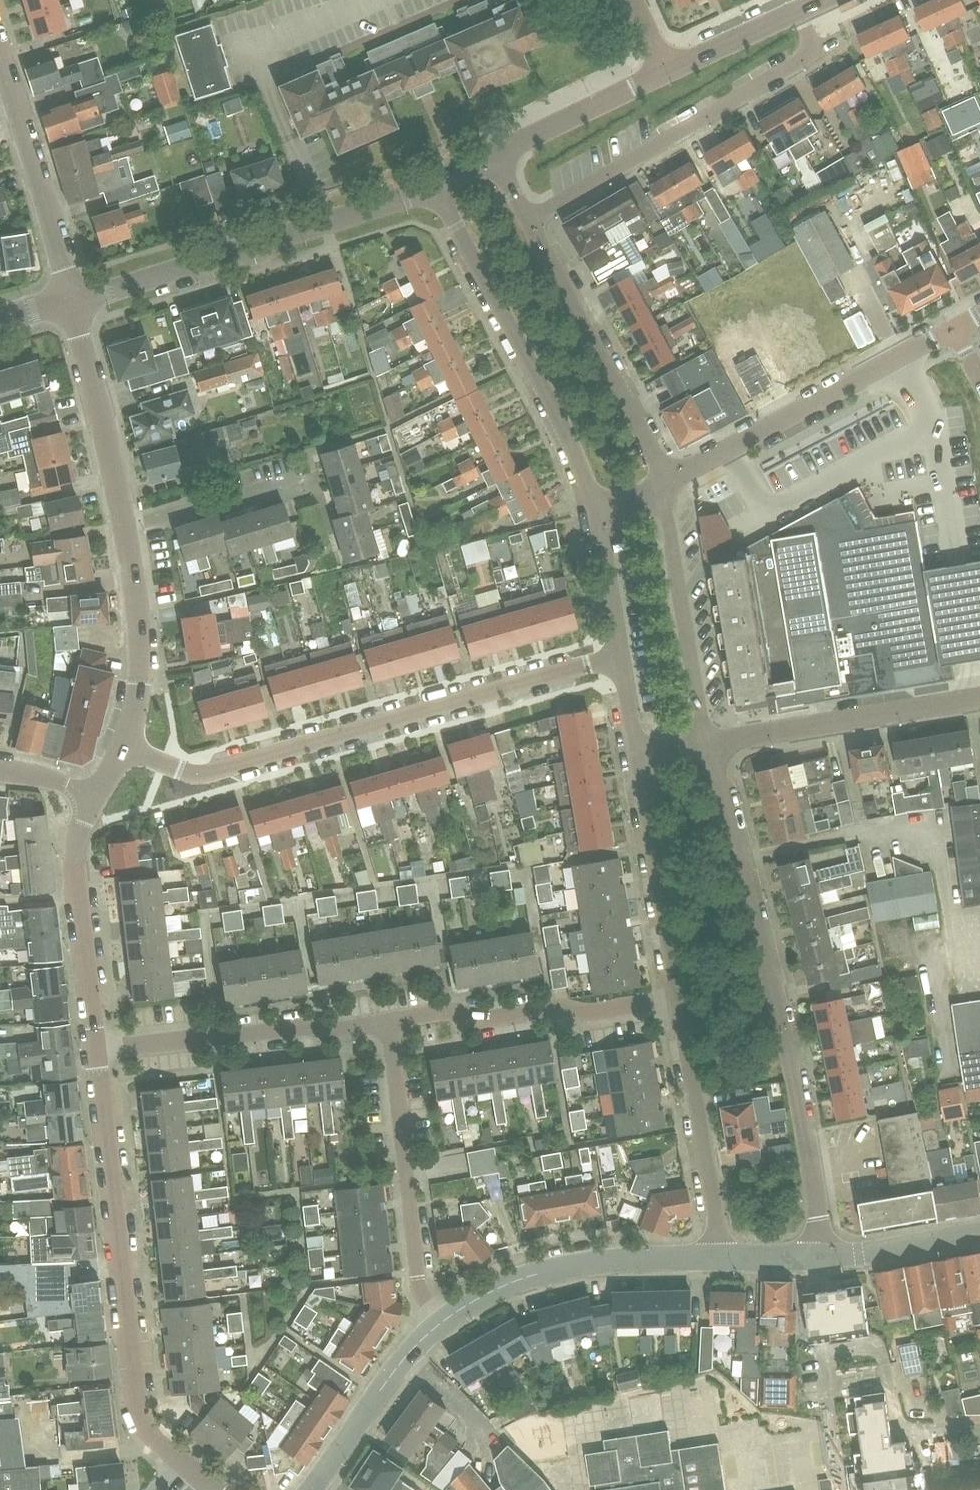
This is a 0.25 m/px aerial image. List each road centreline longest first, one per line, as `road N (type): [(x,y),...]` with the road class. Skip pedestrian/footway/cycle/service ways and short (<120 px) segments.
road 1 (residential): [(824,1257),(787,1046),(706,741)]
road 2 (residential): [(123,748),(196,775),(621,654)]
road 3 (residential): [(219,1489),(137,1414),(95,1051)]
road 4 (residential): [(529,220),(819,51),(798,9)]
road 5 (residential): [(71,301),(434,188)]
road 6 (residential): [(434,188),(573,448),(595,510)]
road 7 (residential): [(664,481),(956,327)]
road 8 (residential): [(441,1319),(419,1281),(390,1021)]
road 9 (residential): [(95,1051),(390,1021)]
road 10 (residential): [(664,481),(529,220)]
road 11 (residential): [(390,1021),(451,1010),(479,1020),(564,1007),(591,1012),(678,997)]
road 12 (tertiary): [(441,1319),(490,1288),(548,1269),(718,1259)]
road 13 (residential): [(706,741),(979,698)]
road 14 (residential): [(678,997),(718,1259)]
road 15 (residential): [(706,741),(664,481)]
road 16 (residential): [(95,1051),(74,865),(97,796)]
road 17 (residential): [(71,301),(0,58)]
road 18 (residential): [(638,752),(678,997)]
road 19 (residential): [(124,524),(71,301)]
road 20 (residential): [(123,748),(143,664),(124,524)]
road 21 (tertiary): [(307,1489),(392,1370),(441,1319)]
road 22 (residential): [(124,524),(316,479)]
road 23 (residential): [(495,155),(667,71)]
road 24 (tertiary): [(824,1257),(979,1231)]
road 25 (residential): [(595,510),(621,654)]
road 26 (residential): [(667,71),(798,9)]

